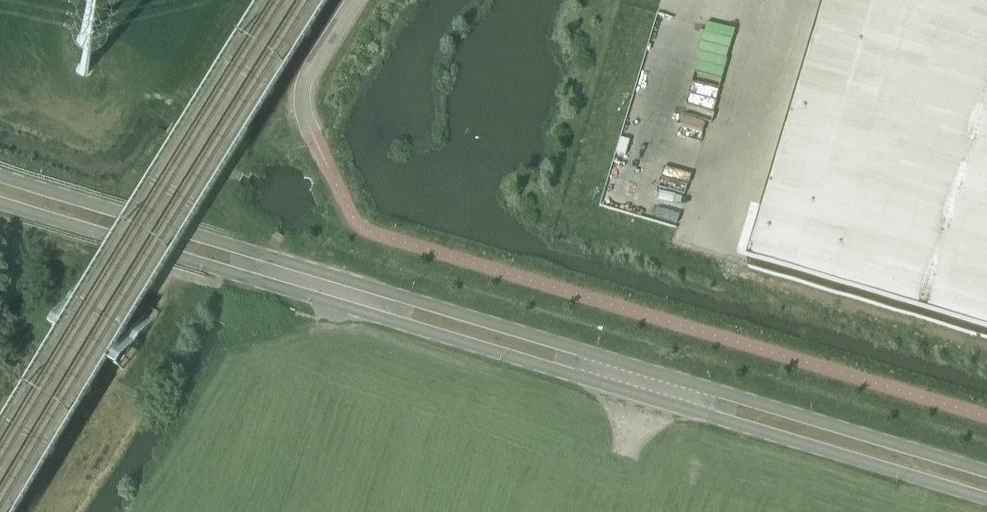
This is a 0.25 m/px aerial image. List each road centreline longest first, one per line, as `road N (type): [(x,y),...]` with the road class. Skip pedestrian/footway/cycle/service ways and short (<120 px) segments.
road 1 (tertiary): [(0,203),(986,500)]
road 2 (tertiary): [(986,472),(0,175)]
road 3 (unclassified): [(354,0),(306,75),(300,104),(308,129)]

